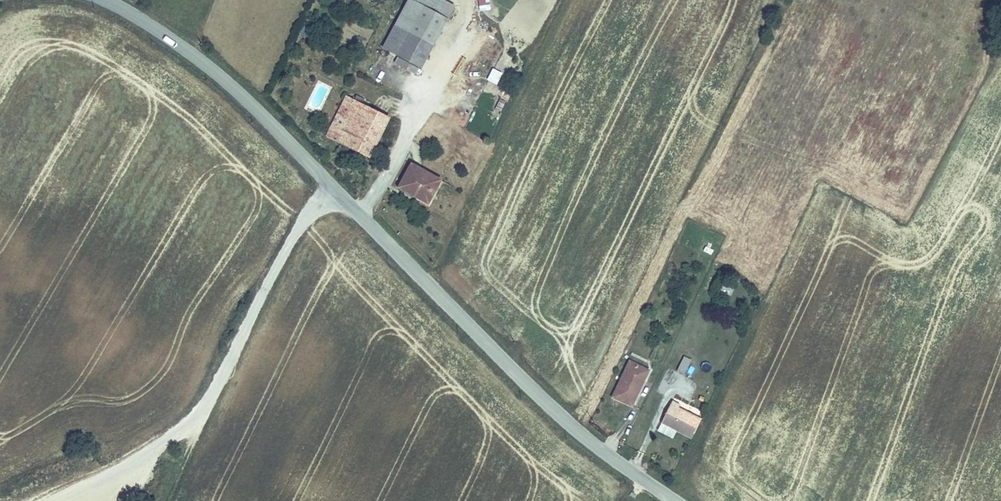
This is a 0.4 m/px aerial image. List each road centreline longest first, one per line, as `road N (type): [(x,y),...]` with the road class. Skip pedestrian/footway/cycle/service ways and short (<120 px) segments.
road 1 (tertiary): [(680,500),(576,427),(226,78),(111,0)]

